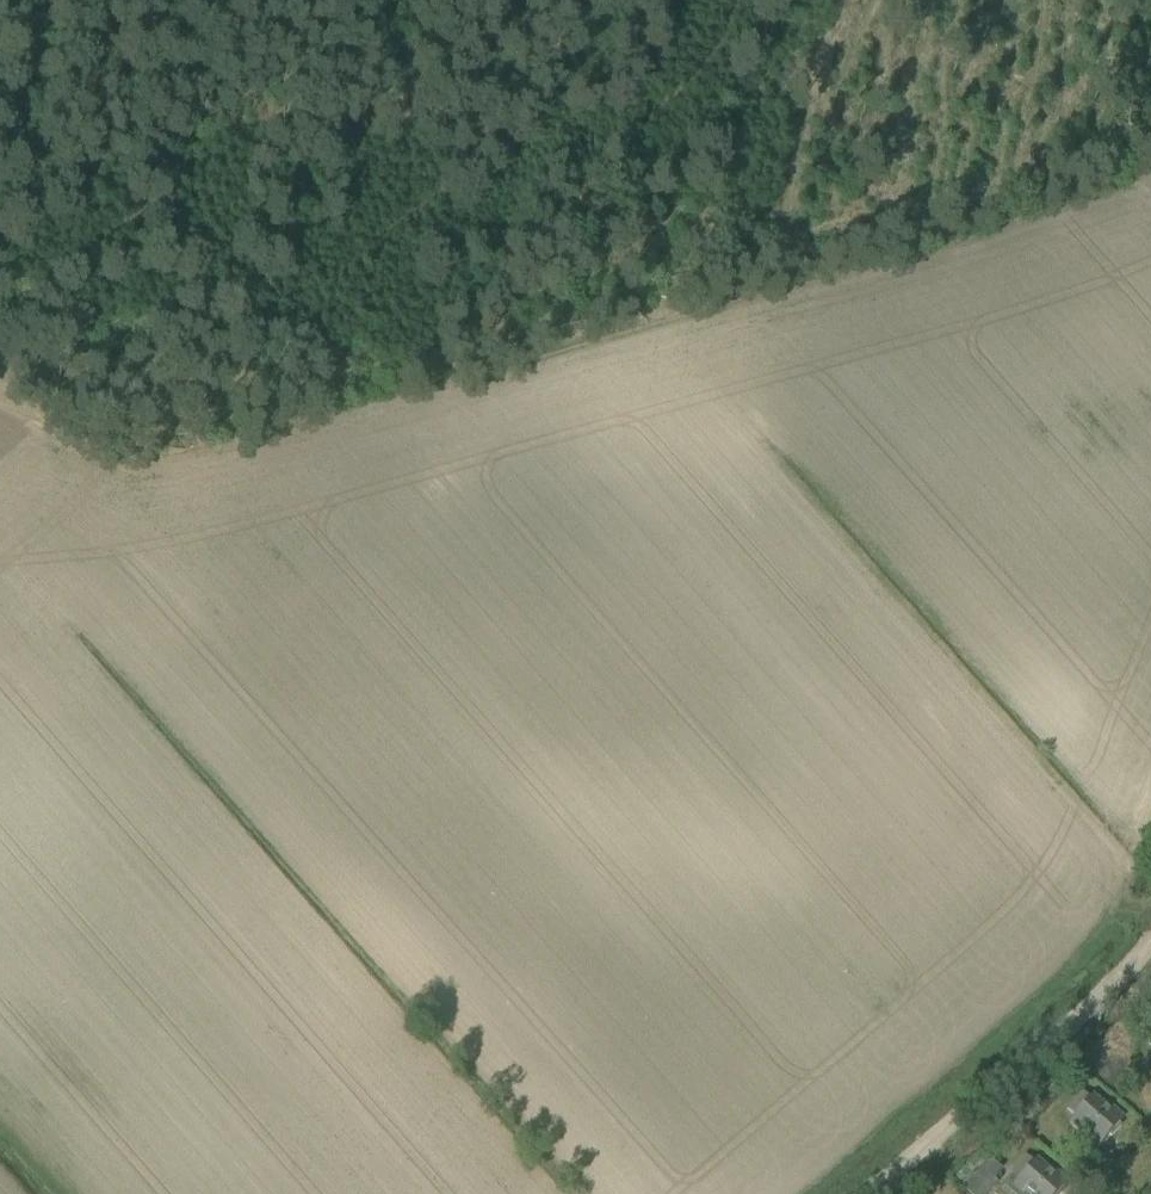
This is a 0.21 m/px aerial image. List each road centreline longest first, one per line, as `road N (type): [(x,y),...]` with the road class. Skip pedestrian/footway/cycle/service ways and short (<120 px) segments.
road 1 (track): [(1150,945),(866,1193)]

